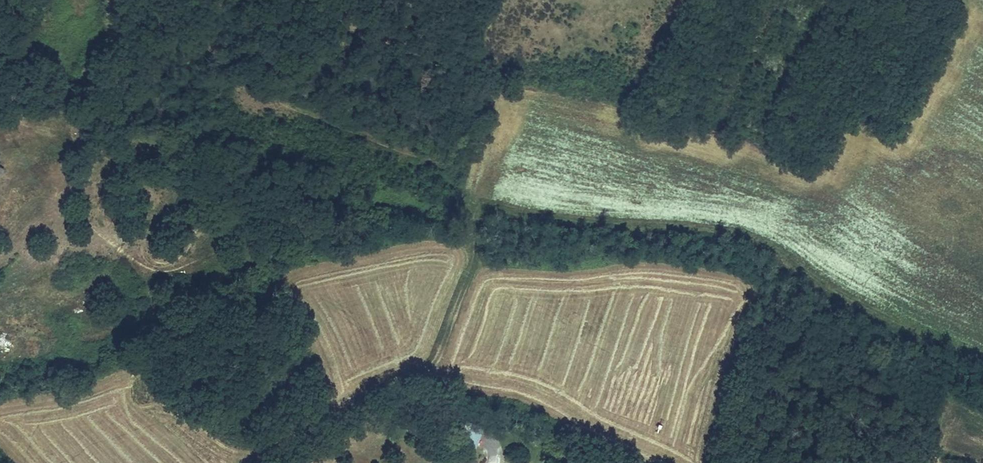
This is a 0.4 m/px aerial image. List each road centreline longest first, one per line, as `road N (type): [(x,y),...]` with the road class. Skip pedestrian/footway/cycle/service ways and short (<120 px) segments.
road 1 (track): [(250,462),(291,428),(441,356),(485,206),(694,222),(765,243),(865,306),(982,362)]

